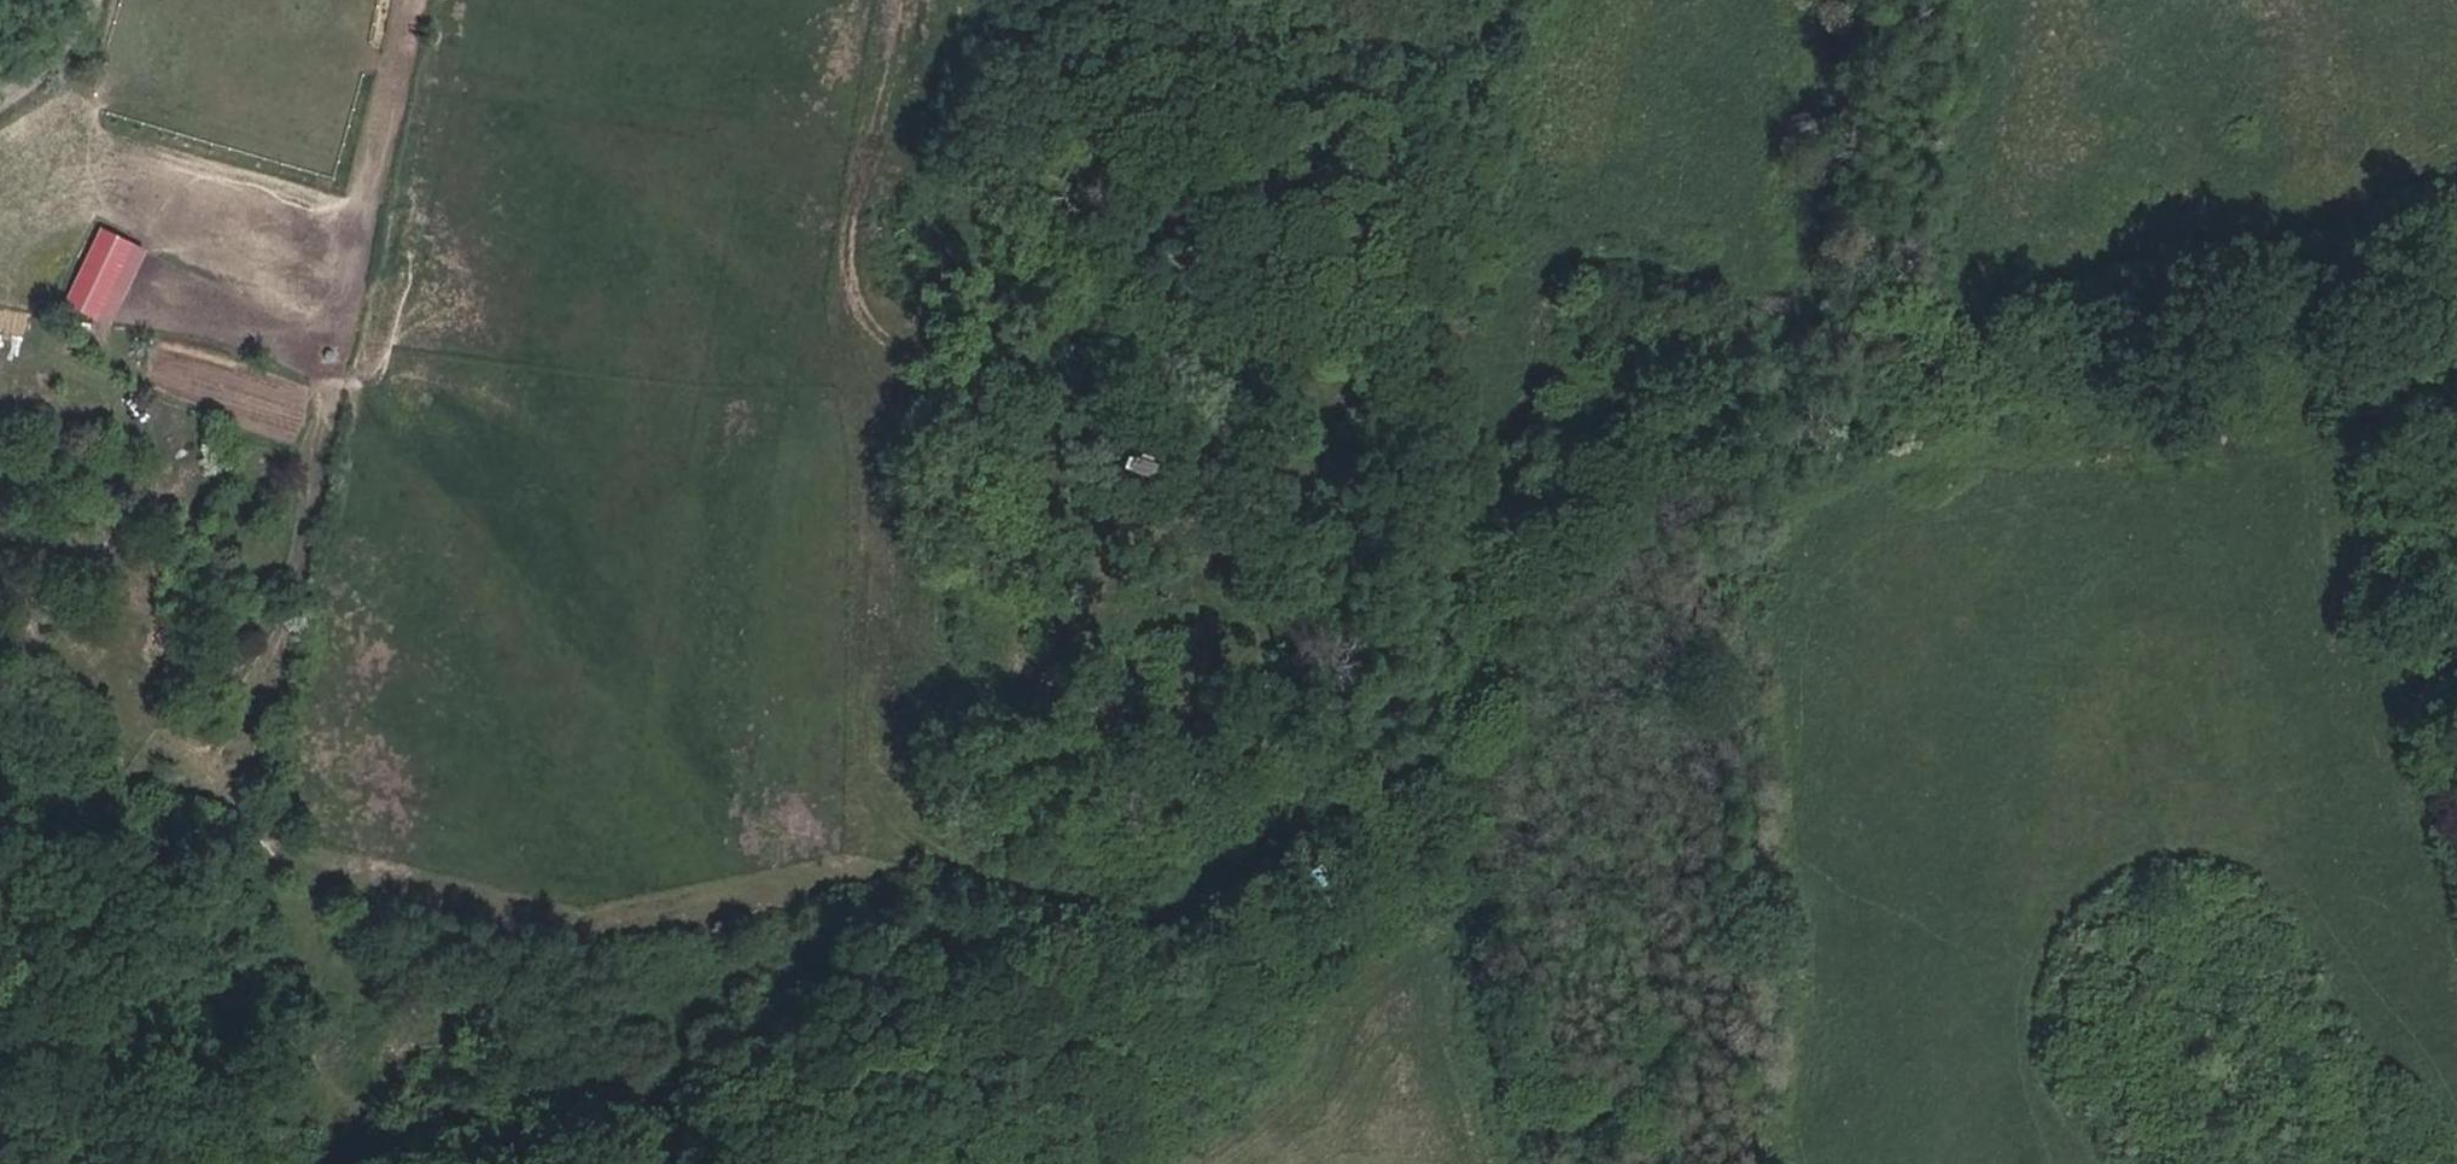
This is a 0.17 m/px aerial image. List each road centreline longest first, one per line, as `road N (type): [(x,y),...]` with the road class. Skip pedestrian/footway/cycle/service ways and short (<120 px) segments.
road 1 (unclassified): [(89,0),(74,42),(0,103)]

